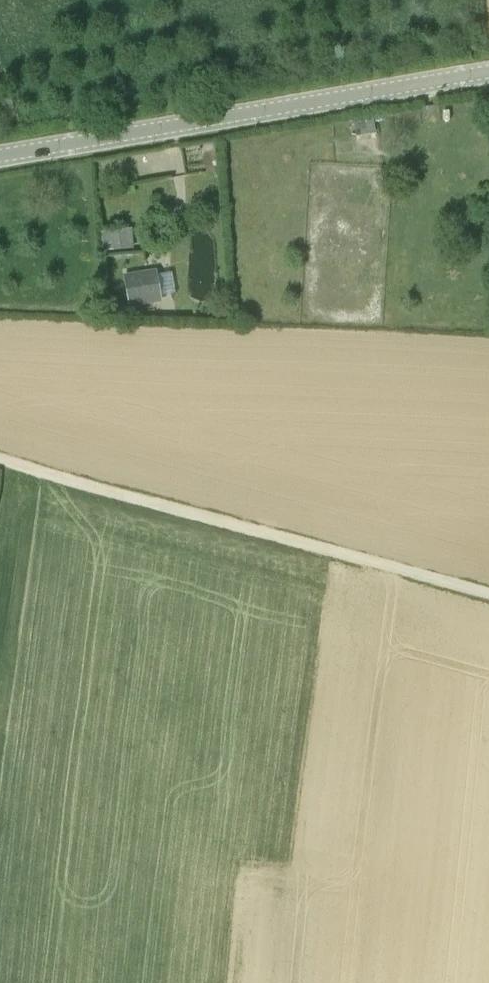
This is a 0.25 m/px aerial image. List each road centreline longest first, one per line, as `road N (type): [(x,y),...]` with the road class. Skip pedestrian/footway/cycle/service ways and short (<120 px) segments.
road 1 (track): [(0,460),(488,593)]
road 2 (tertiary): [(0,155),(488,71)]

